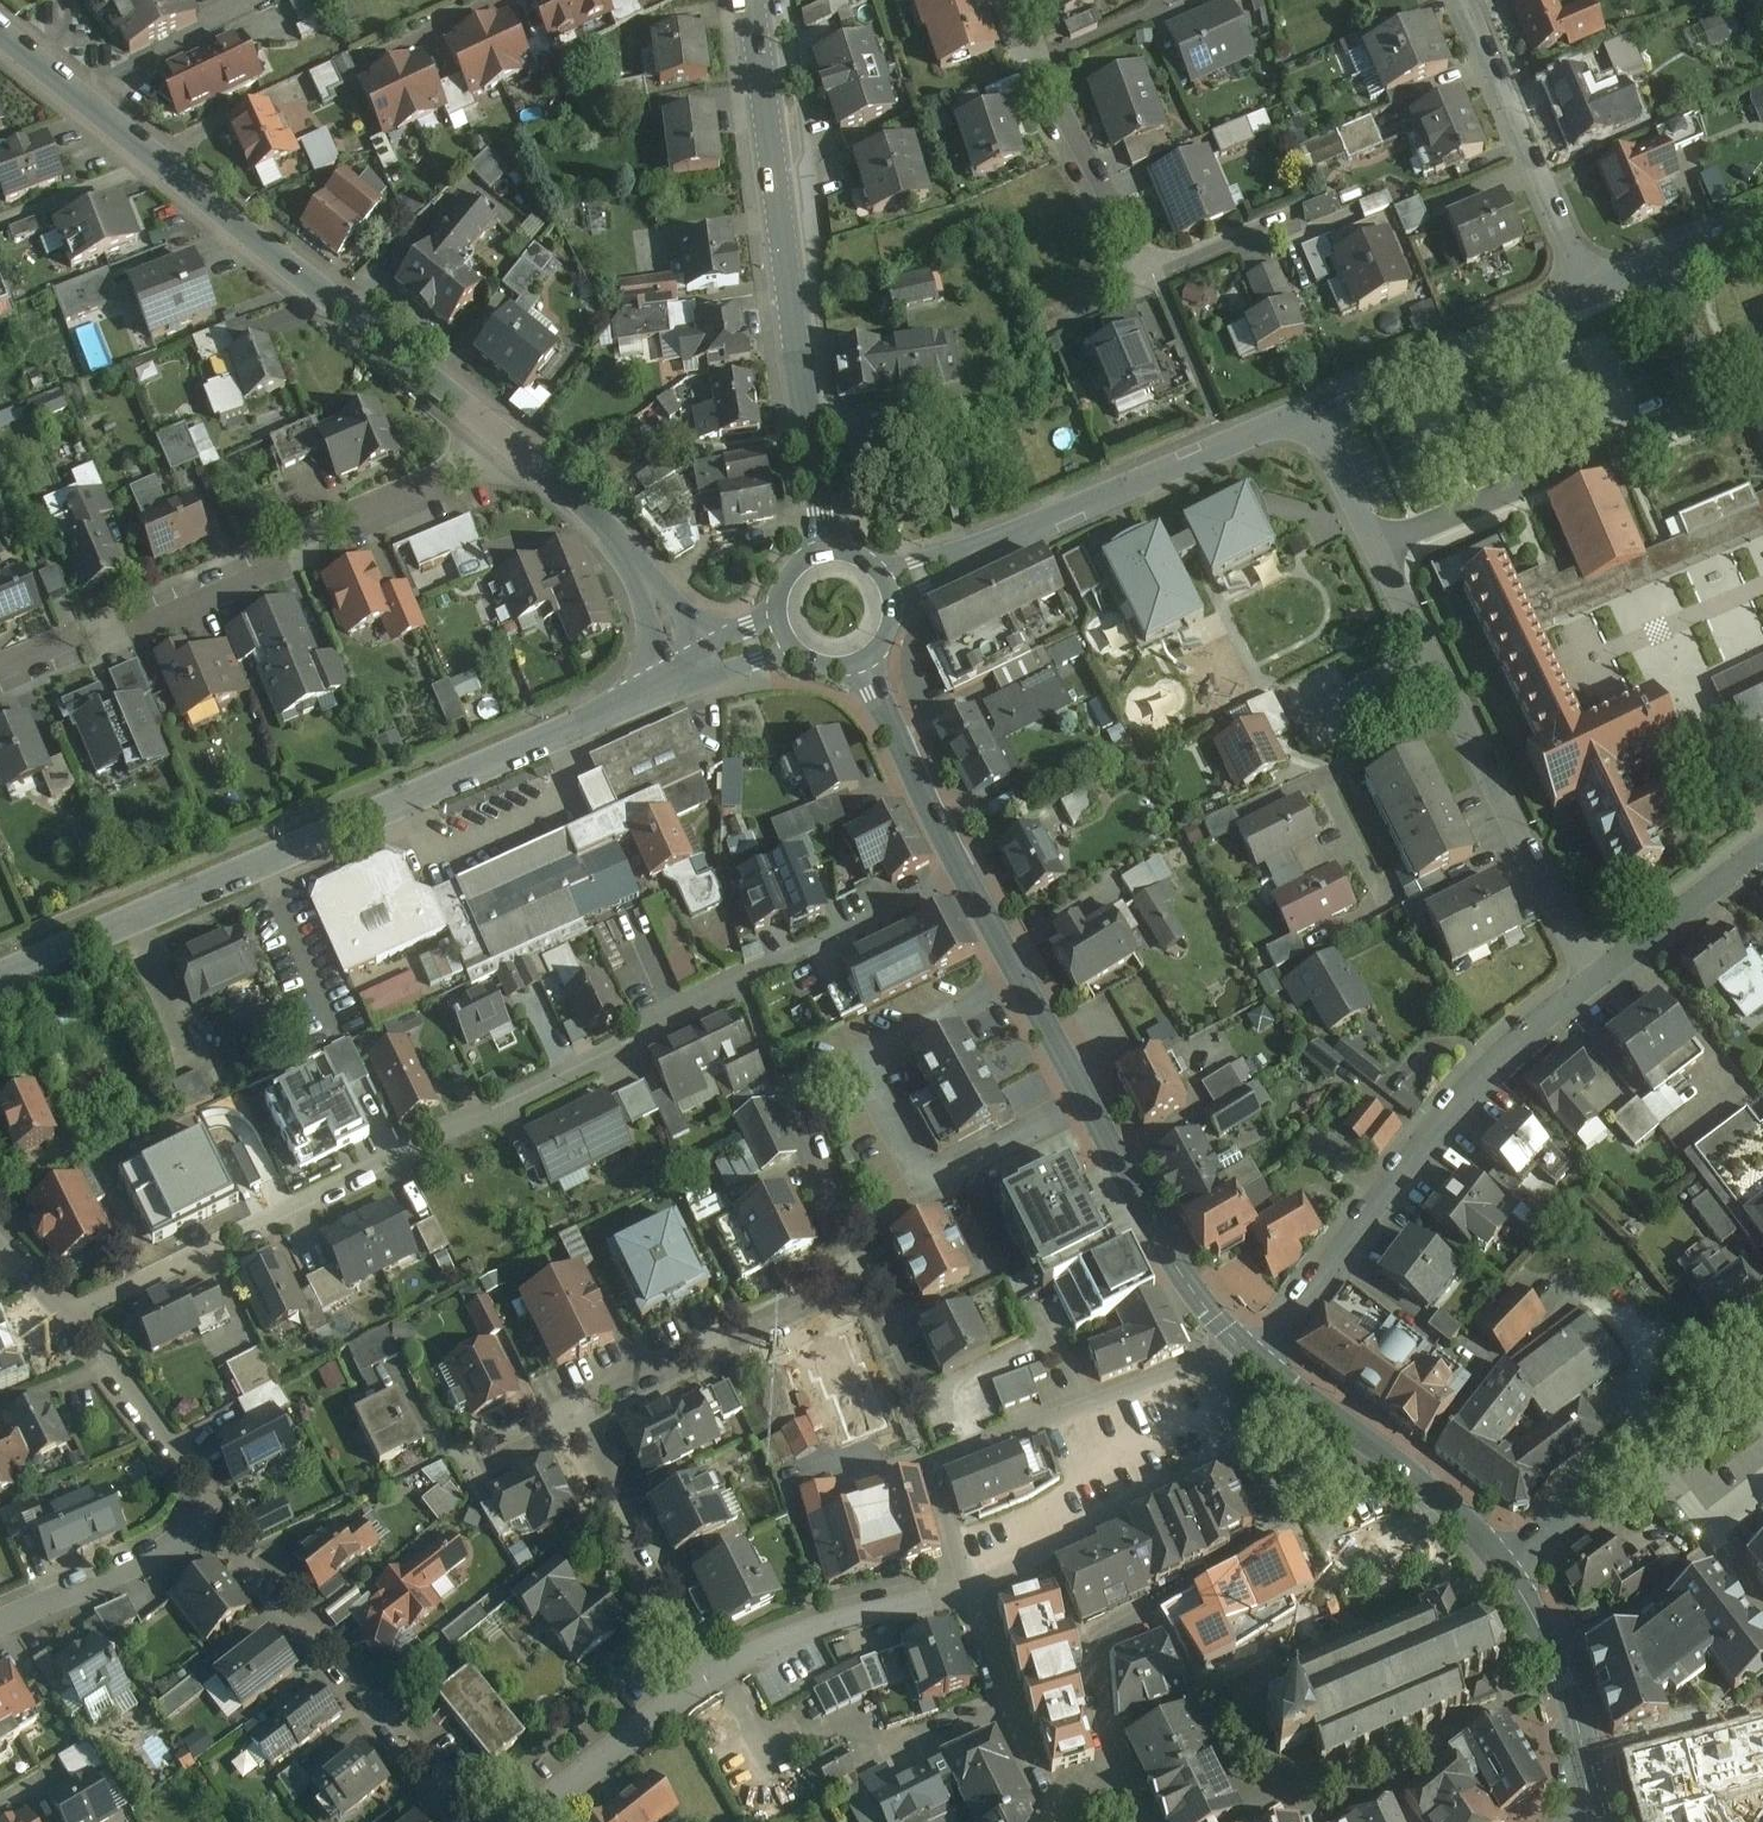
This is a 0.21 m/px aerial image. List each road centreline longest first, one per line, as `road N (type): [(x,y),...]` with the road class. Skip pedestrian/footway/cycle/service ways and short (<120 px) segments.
road 1 (residential): [(963,871),(107,1297),(75,1321)]
road 2 (tertiary): [(685,673),(0,974)]
road 3 (tertiary): [(0,30),(515,448)]
road 4 (residential): [(1309,411),(1589,980)]
road 5 (residential): [(515,448),(0,676)]
road 6 (tertiary): [(753,0),(824,547)]
road 7 (residential): [(1589,980),(1502,1046),(1426,1133),(1259,1361)]
road 8 (tertiary): [(1309,411),(892,588)]
road 9 (tertiary): [(1236,1342),(1163,1247),(1018,974)]
road 10 (residential): [(1207,1363),(930,1468),(966,1586)]
road 11 (residential): [(1293,1523),(1107,1634),(1098,1647),(1102,1721),(1143,1821)]
road 12 (residential): [(220,1520),(464,1821)]
road 13 (residential): [(1762,1361),(1496,1555)]
road 14 (residential): [(571,1420),(858,1282)]
road 15 (residential): [(1589,291),(1464,0)]
road 16 (residential): [(966,1586),(1250,1448)]
road 17 (tertiary): [(1589,291),(1309,411)]
road 18 (tertiary): [(515,448),(629,553),(667,619),(685,673)]
road 19 (residential): [(693,1670),(966,1586)]
road 20 (tertiary): [(1588,1821),(1573,1706),(1496,1555)]
road 21 (residential): [(693,1670),(571,1420)]
road 22 (residential): [(772,1069),(864,1058),(1018,974)]
road 23 (residential): [(966,1586),(1018,1733),(1062,1821)]
road 24 (residential): [(75,1321),(220,1520)]
road 25 (residential): [(0,1619),(220,1520)]
road 26 (residential): [(1035,66),(1145,279)]
road 27 (tertiary): [(963,871),(855,665)]
road 28 (residential): [(519,1821),(693,1670)]
road 29 (residential): [(858,1282),(841,1222),(772,1069)]
road 30 (residential): [(1293,1523),(1330,1585),(1452,1503)]
road 31 (residential): [(1762,847),(1589,980)]
road 32 (tertiary): [(1762,219),(1589,291)]
road 33 (residential): [(1145,279),(1292,222)]
road 34 (tertiary): [(1387,1452),(1259,1361)]
road 35 (residential): [(1035,66),(1158,11)]
road 36 (residential): [(858,1282),(899,1397)]

